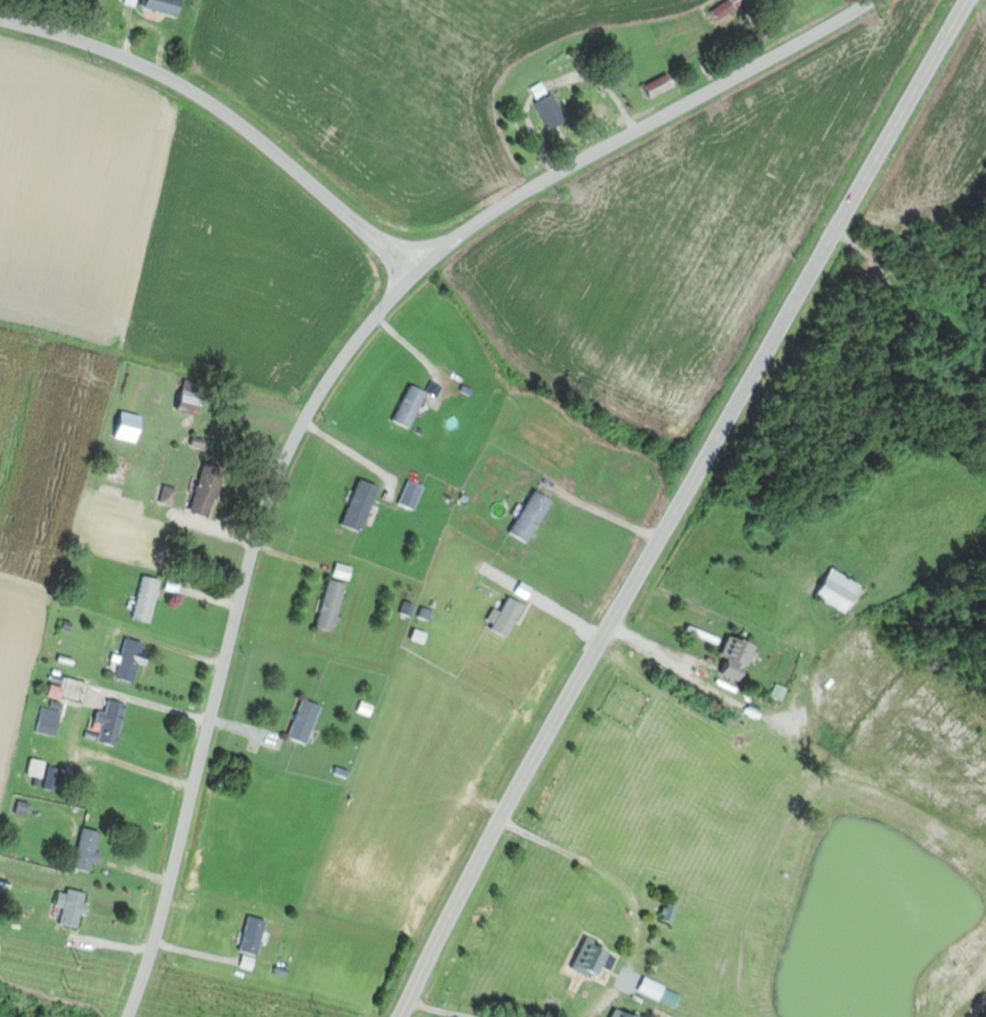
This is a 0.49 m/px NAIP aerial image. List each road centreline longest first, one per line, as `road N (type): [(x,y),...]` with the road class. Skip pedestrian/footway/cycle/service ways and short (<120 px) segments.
road 1 (residential): [(130,1016),(166,909),(259,531),(343,364),(386,309),(469,232),(877,0)]
road 2 (primary): [(401,1016),(492,836),(971,0)]
road 3 (tertiary): [(0,22),(91,47),(190,91),(417,279)]

